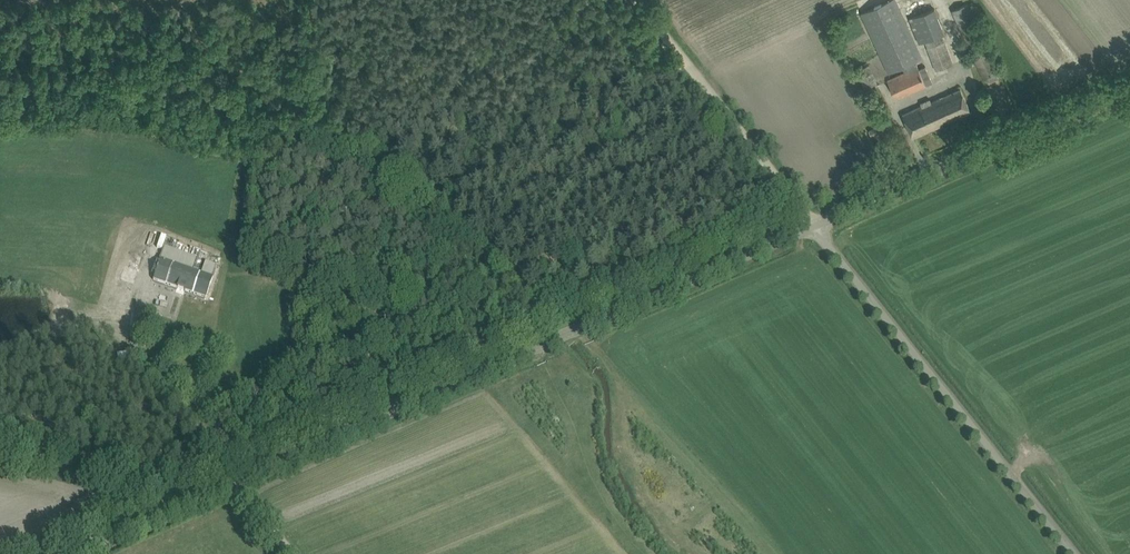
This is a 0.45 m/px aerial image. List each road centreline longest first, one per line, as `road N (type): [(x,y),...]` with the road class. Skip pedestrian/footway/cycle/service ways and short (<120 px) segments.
road 1 (unclassified): [(187,498),(814,226)]
road 2 (unclassified): [(1075,553),(814,226)]
road 3 (unclassified): [(814,226),(1129,86)]
road 4 (track): [(642,0),(813,225)]
road 5 (track): [(187,498),(0,452)]
road 6 (unclassified): [(187,498),(60,553)]

